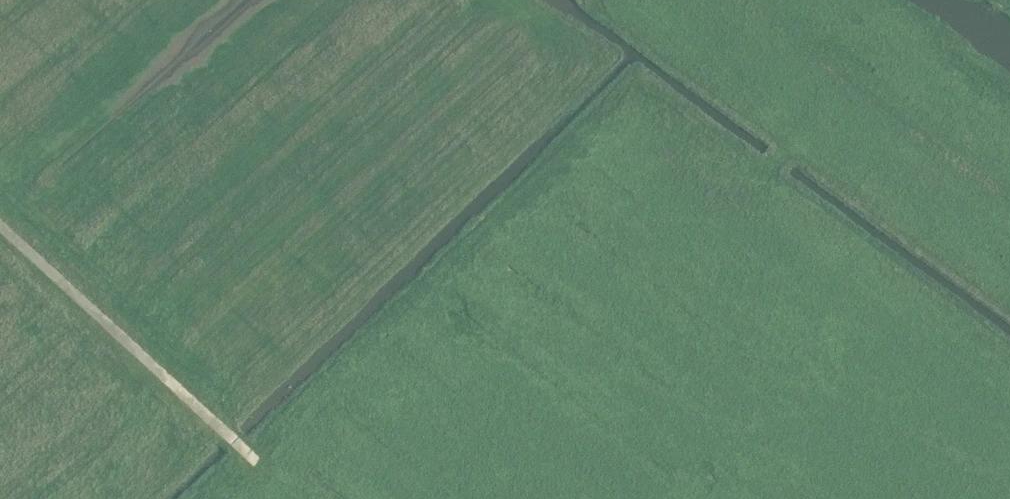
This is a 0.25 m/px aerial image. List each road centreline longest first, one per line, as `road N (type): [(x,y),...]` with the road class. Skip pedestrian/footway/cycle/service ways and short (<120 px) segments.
road 1 (track): [(436,0),(15,498)]
road 2 (track): [(252,458),(0,227)]

